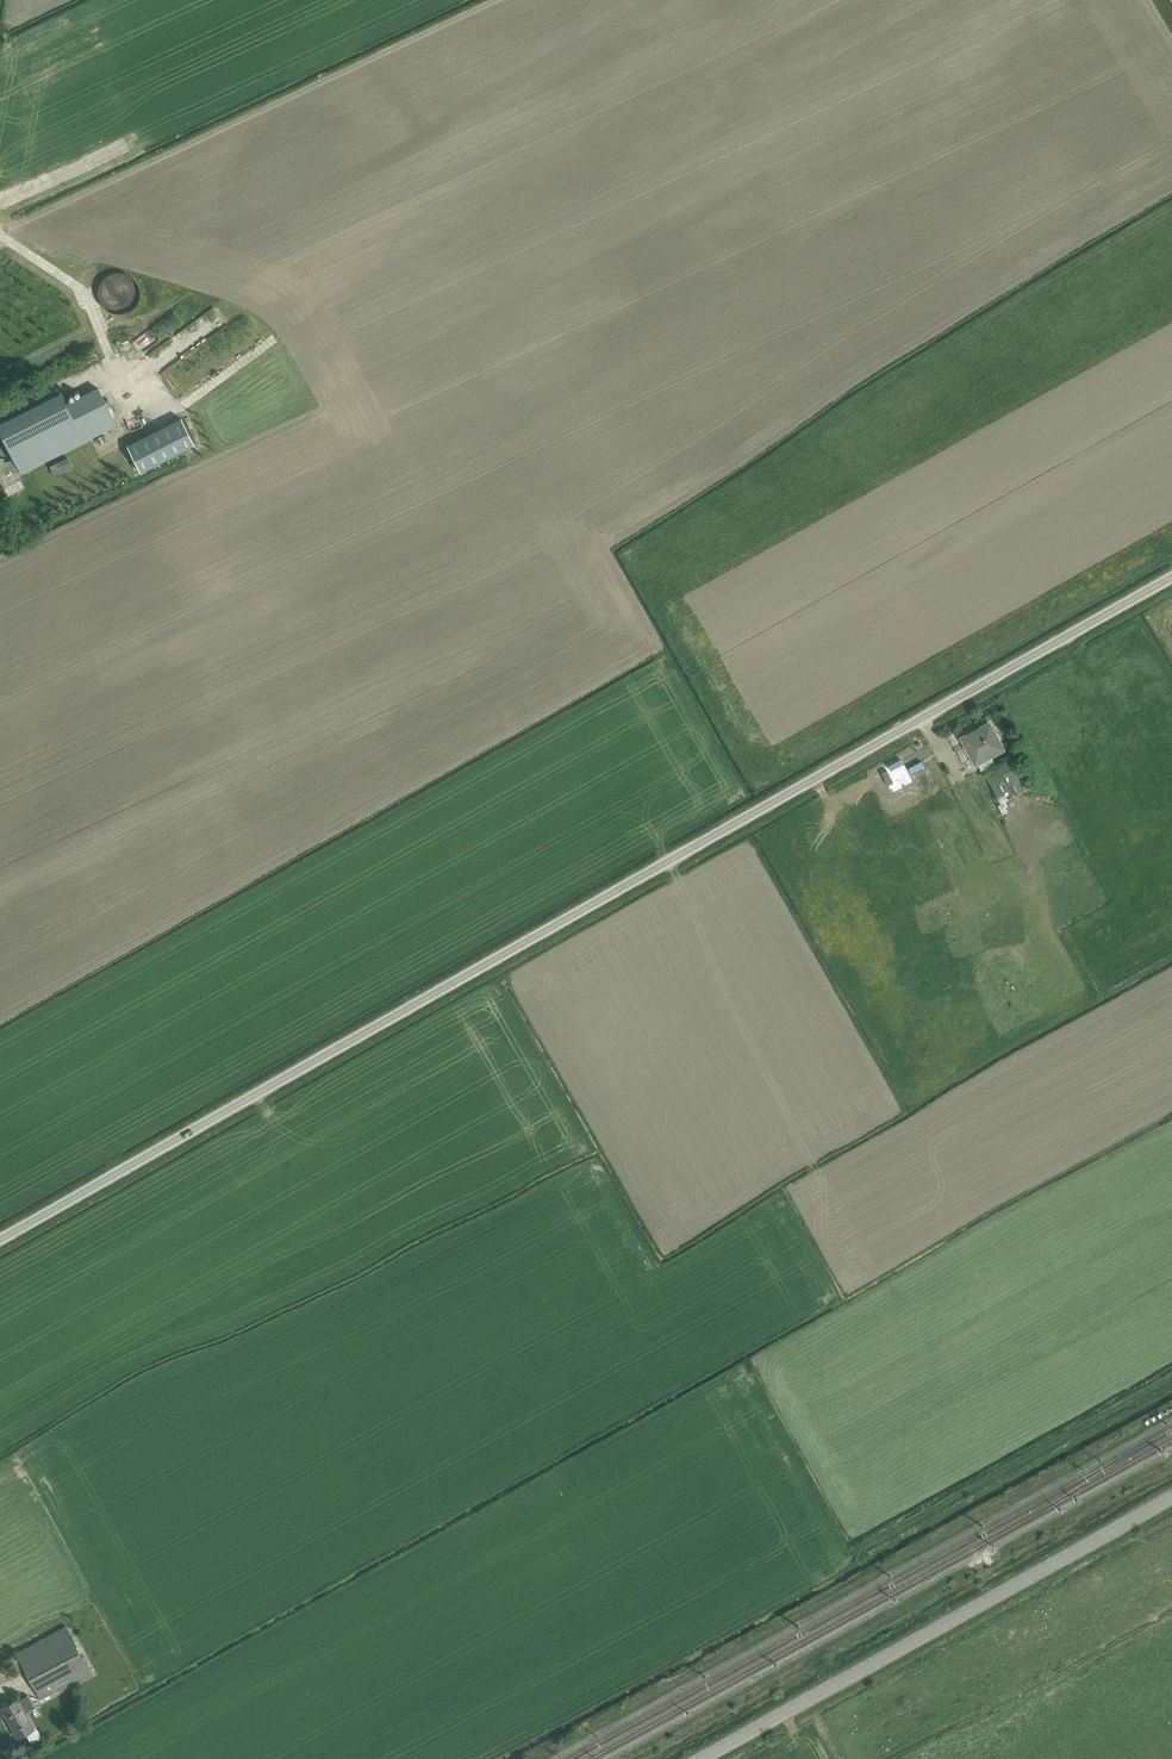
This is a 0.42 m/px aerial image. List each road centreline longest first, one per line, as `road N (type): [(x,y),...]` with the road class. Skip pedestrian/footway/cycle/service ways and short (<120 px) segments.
road 1 (unclassified): [(0,1240),(1171,578)]
road 2 (tertiary): [(701,1758),(1171,1497)]

